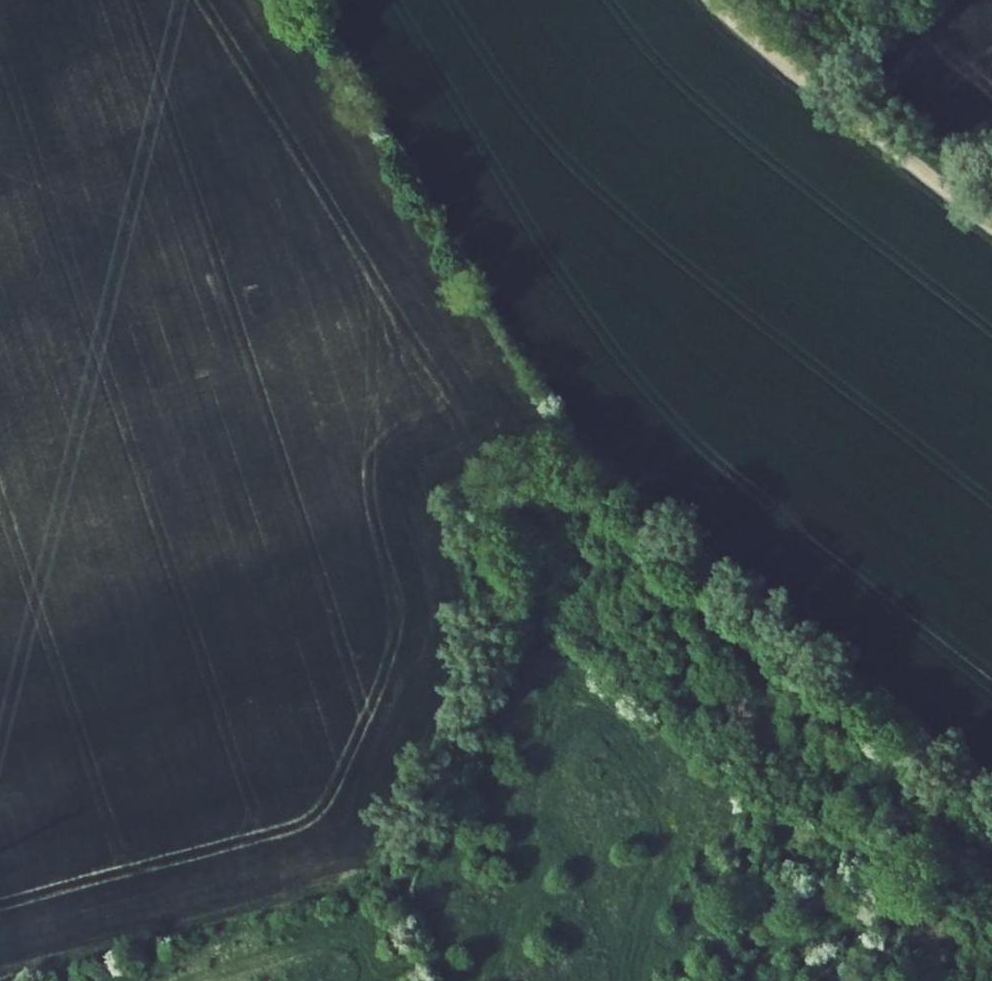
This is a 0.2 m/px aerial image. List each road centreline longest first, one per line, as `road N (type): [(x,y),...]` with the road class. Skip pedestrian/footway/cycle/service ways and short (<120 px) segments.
road 1 (unclassified): [(711,0),(991,228)]

